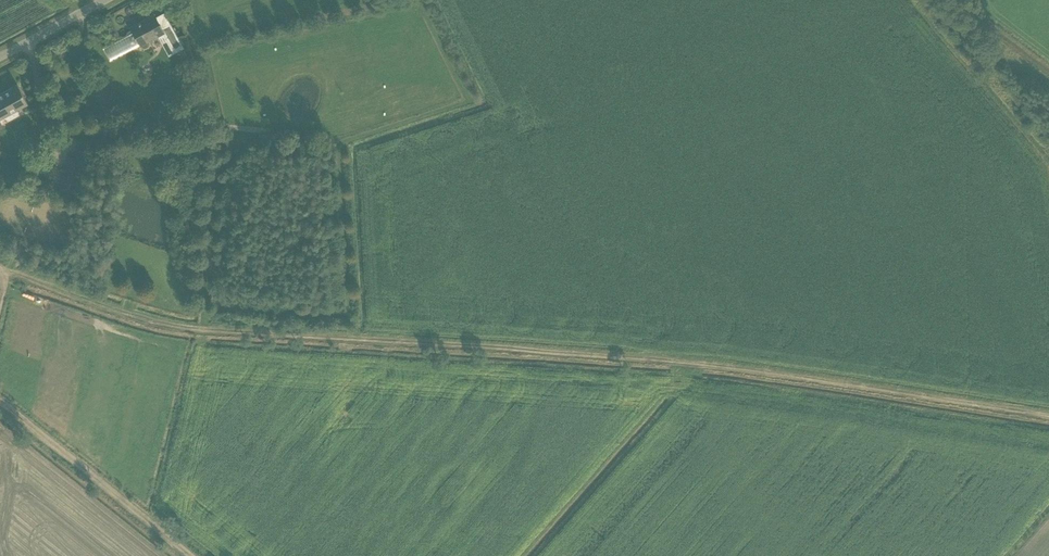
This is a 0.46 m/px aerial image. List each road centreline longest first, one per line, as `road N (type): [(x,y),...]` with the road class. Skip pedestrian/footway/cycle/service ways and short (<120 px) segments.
road 1 (track): [(1048,416),(695,363),(174,327),(5,271),(0,296)]
road 2 (track): [(0,406),(189,555)]

